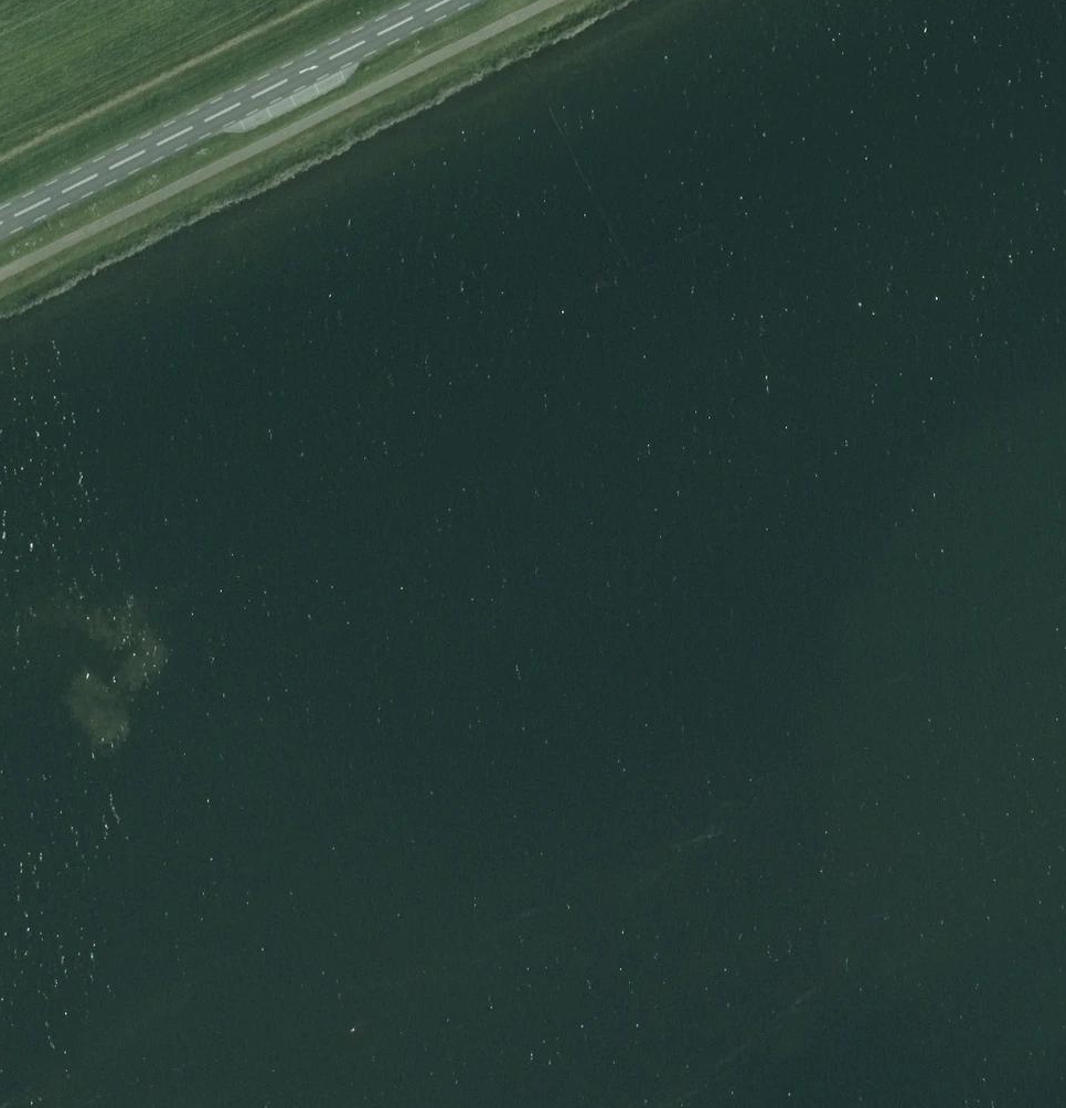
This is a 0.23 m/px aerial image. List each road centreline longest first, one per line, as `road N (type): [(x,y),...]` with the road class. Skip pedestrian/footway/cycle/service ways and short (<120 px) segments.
road 1 (primary): [(0,234),(471,0)]

